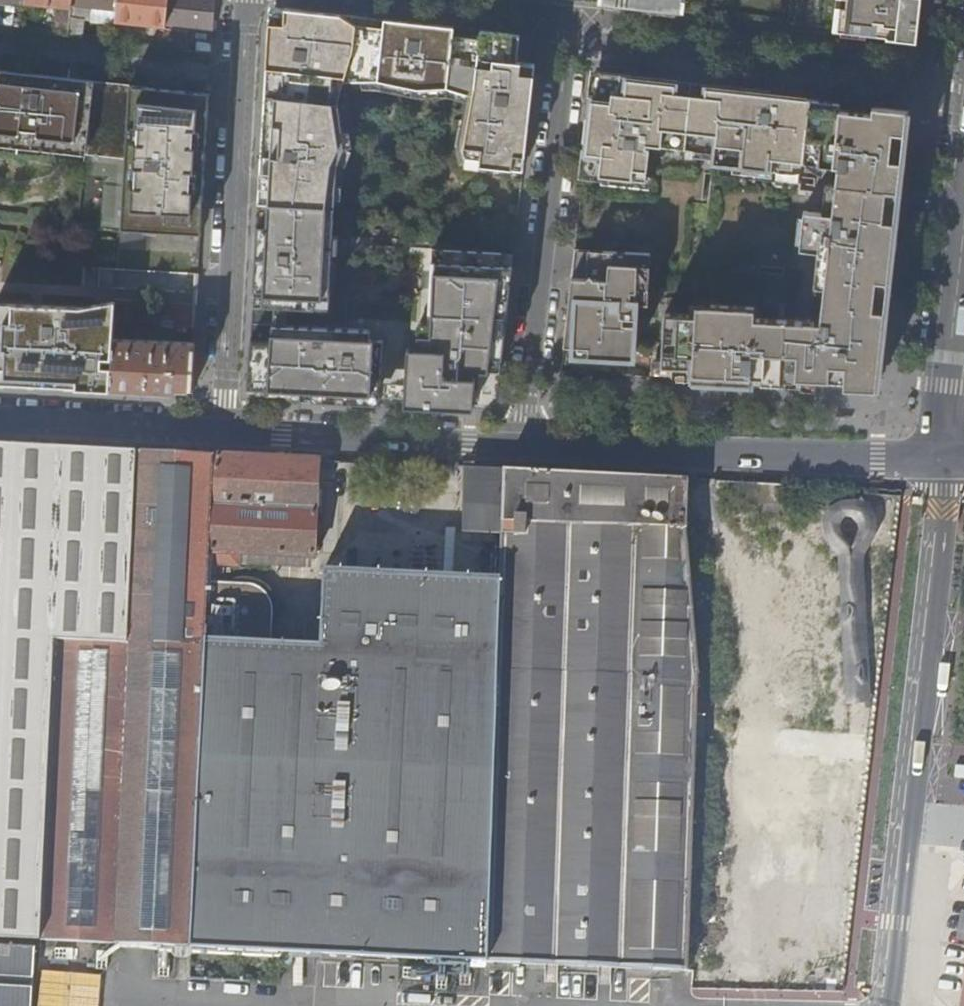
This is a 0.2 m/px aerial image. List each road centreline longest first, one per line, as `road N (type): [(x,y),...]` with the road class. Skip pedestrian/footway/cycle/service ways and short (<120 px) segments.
road 1 (residential): [(523,439),(568,17),(431,0)]
road 2 (unknown): [(877,988),(934,481),(944,452)]
road 3 (residential): [(247,0),(232,423)]
road 4 (residential): [(523,439),(879,457),(944,452)]
road 5 (residential): [(232,423),(523,439)]
road 6 (residential): [(0,413),(232,423)]
road 7 (tertiary): [(963,234),(944,452)]

